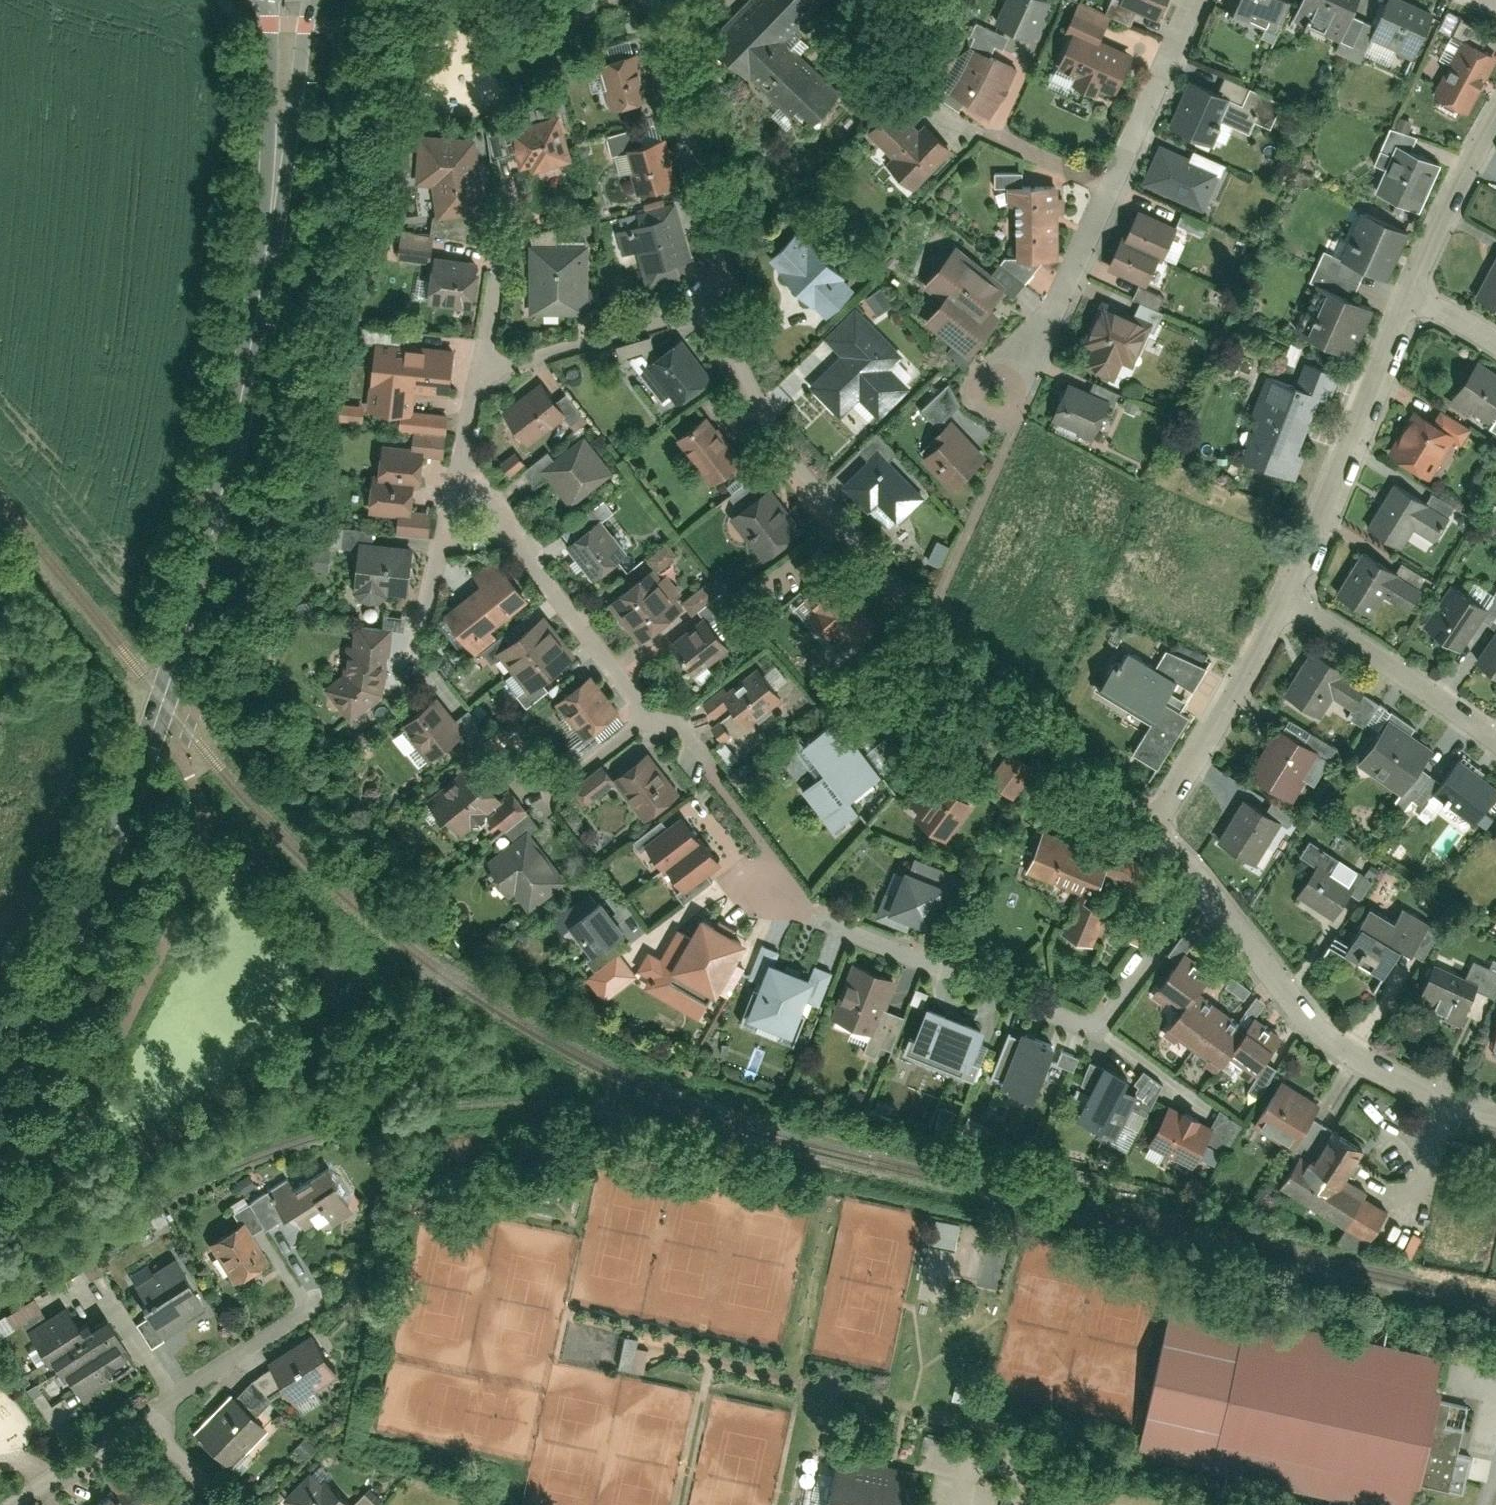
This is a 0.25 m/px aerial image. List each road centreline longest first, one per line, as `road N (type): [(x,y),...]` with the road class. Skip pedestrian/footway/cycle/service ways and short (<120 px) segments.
road 1 (secondary): [(291,0),(274,206),(207,549),(124,804),(0,1068)]
road 2 (residential): [(1160,816),(780,464),(752,408),(721,298)]
road 3 (residential): [(754,883),(778,901),(1081,1024),(1103,1017),(1210,876)]
road 4 (residential): [(461,453),(646,716),(557,782)]
road 5 (residential): [(1004,383),(1067,294),(1195,0)]
road 6 (residential): [(1495,1114),(1430,1093),(1320,1032),(1210,876)]
road 7 (residential): [(1285,600),(1408,298)]
road 8 (residential): [(721,298),(726,273),(711,193),(642,0)]
road 9 (residential): [(721,298),(480,376)]
road 10 (residential): [(1495,739),(1285,600)]
road 11 (residential): [(1160,816),(1285,600)]
road 12 (residential): [(405,659),(461,453)]
road 13 (residential): [(1408,298),(1495,115)]
road 14 (residential): [(150,1422),(308,1304)]
road 15 (residential): [(150,1422),(11,1504)]
road 16 (residential): [(480,376),(498,244)]

